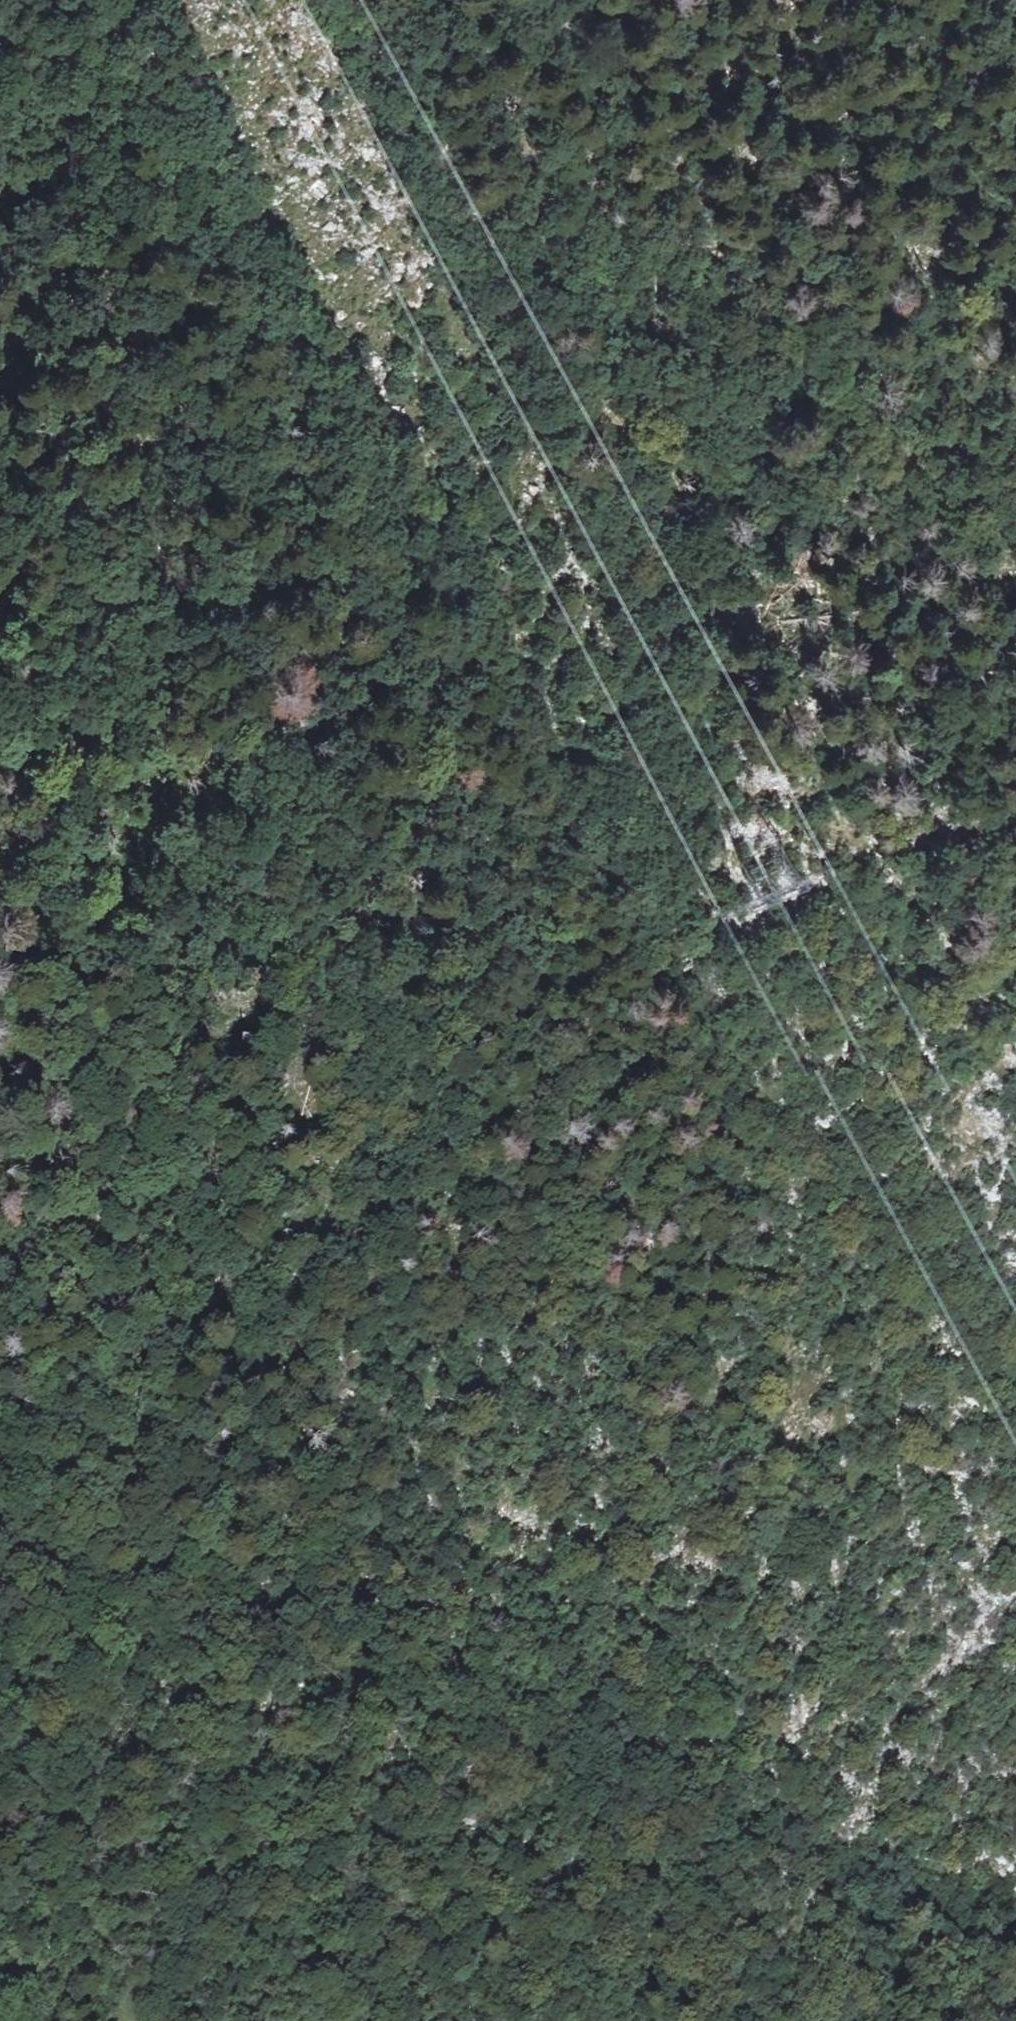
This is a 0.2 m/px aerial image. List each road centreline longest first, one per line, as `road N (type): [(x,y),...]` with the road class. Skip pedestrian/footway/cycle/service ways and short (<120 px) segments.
road 1 (track): [(0,206),(119,0)]

